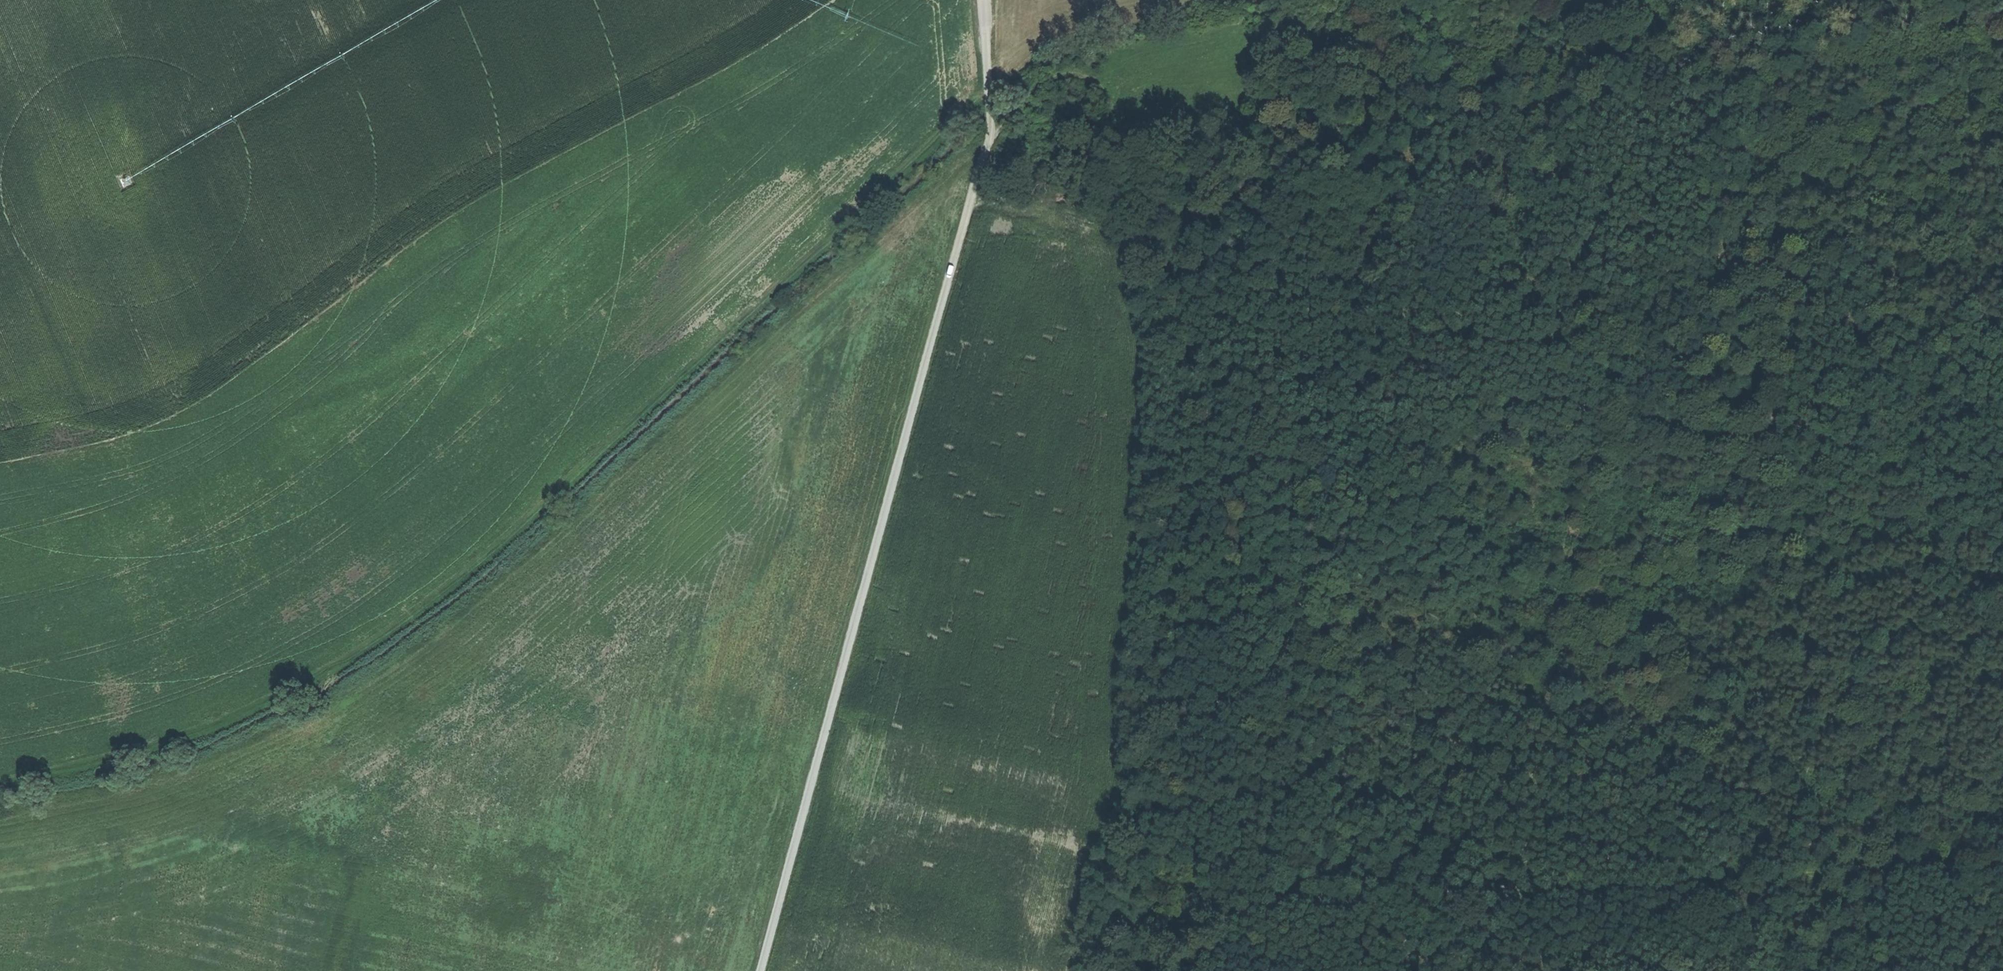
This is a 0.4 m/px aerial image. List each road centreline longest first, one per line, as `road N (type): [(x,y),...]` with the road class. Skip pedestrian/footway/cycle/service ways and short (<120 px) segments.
road 1 (track): [(985,0),(990,125),(760,970)]
road 2 (track): [(1642,867),(2002,852)]
road 3 (track): [(1924,701),(1897,856)]

